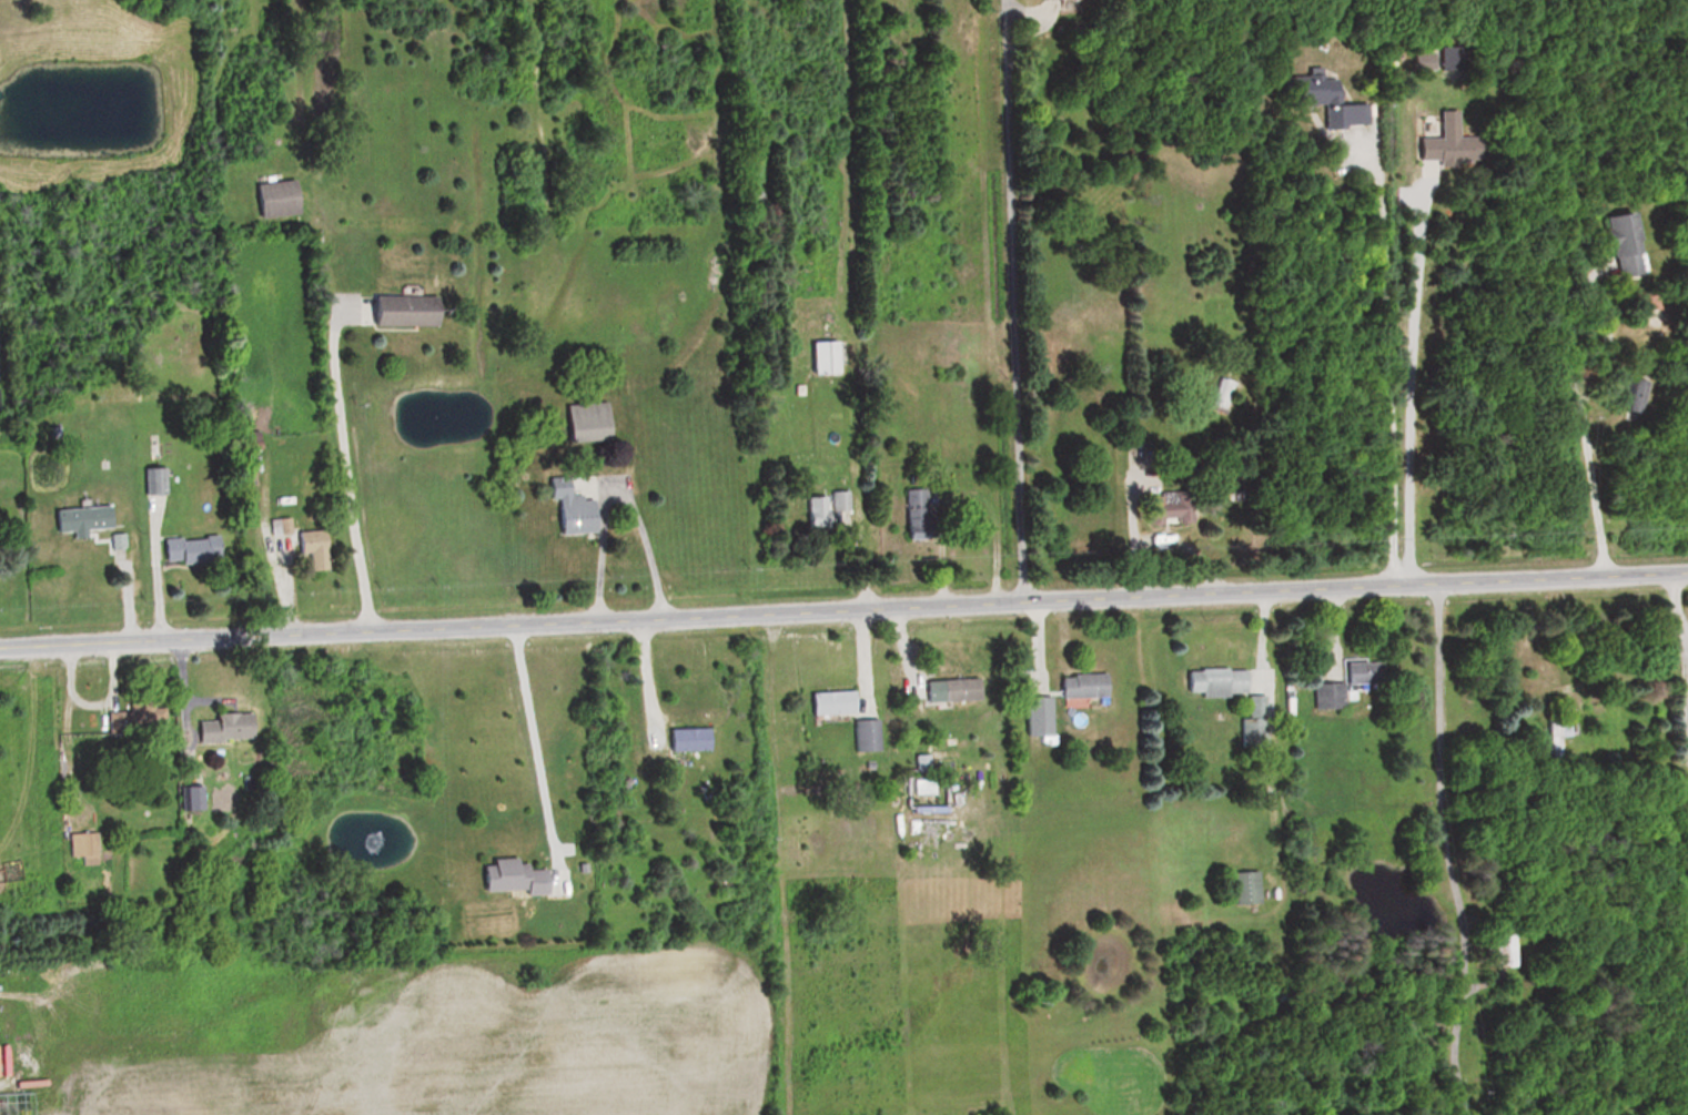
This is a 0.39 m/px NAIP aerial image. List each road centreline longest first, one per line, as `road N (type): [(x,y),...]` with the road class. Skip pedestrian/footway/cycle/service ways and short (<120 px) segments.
road 1 (residential): [(0,649),(1687,572)]

